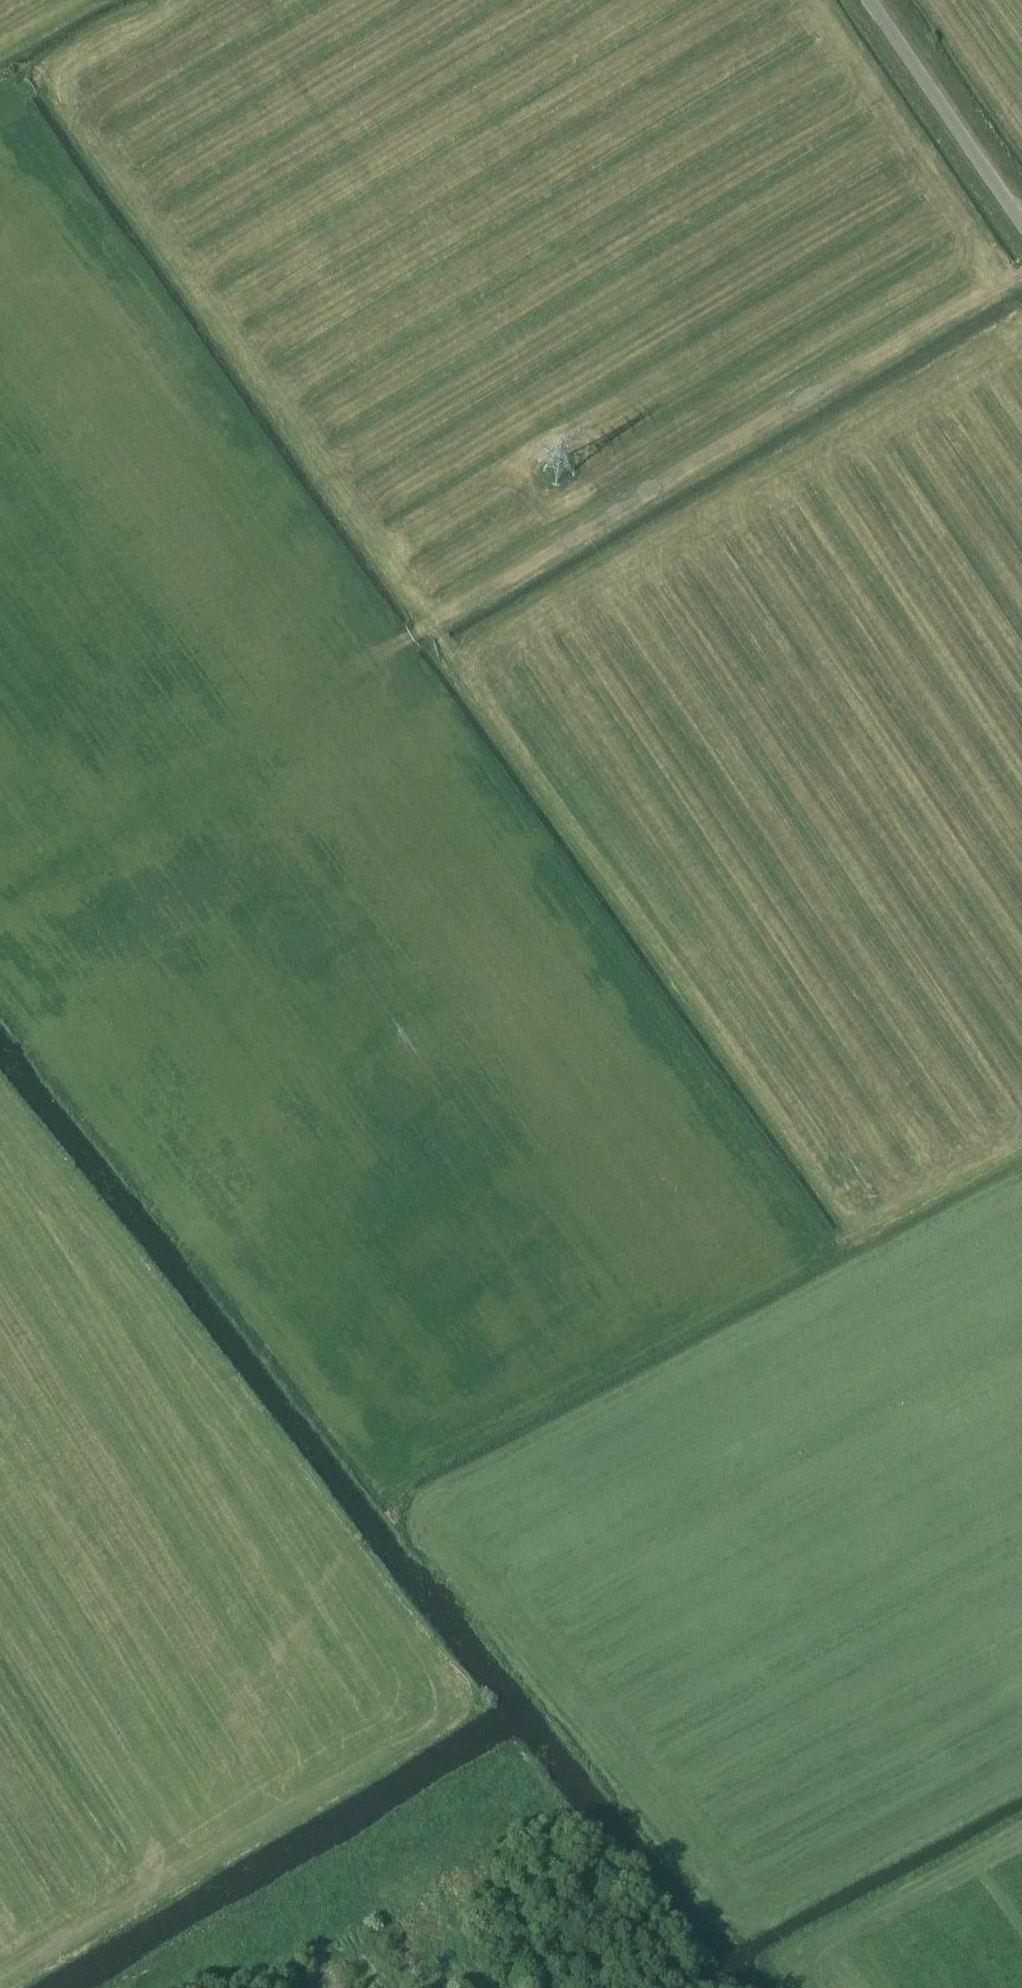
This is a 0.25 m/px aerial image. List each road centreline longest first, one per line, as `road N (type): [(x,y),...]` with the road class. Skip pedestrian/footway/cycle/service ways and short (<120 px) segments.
road 1 (unclassified): [(1021,228),(865,0)]

